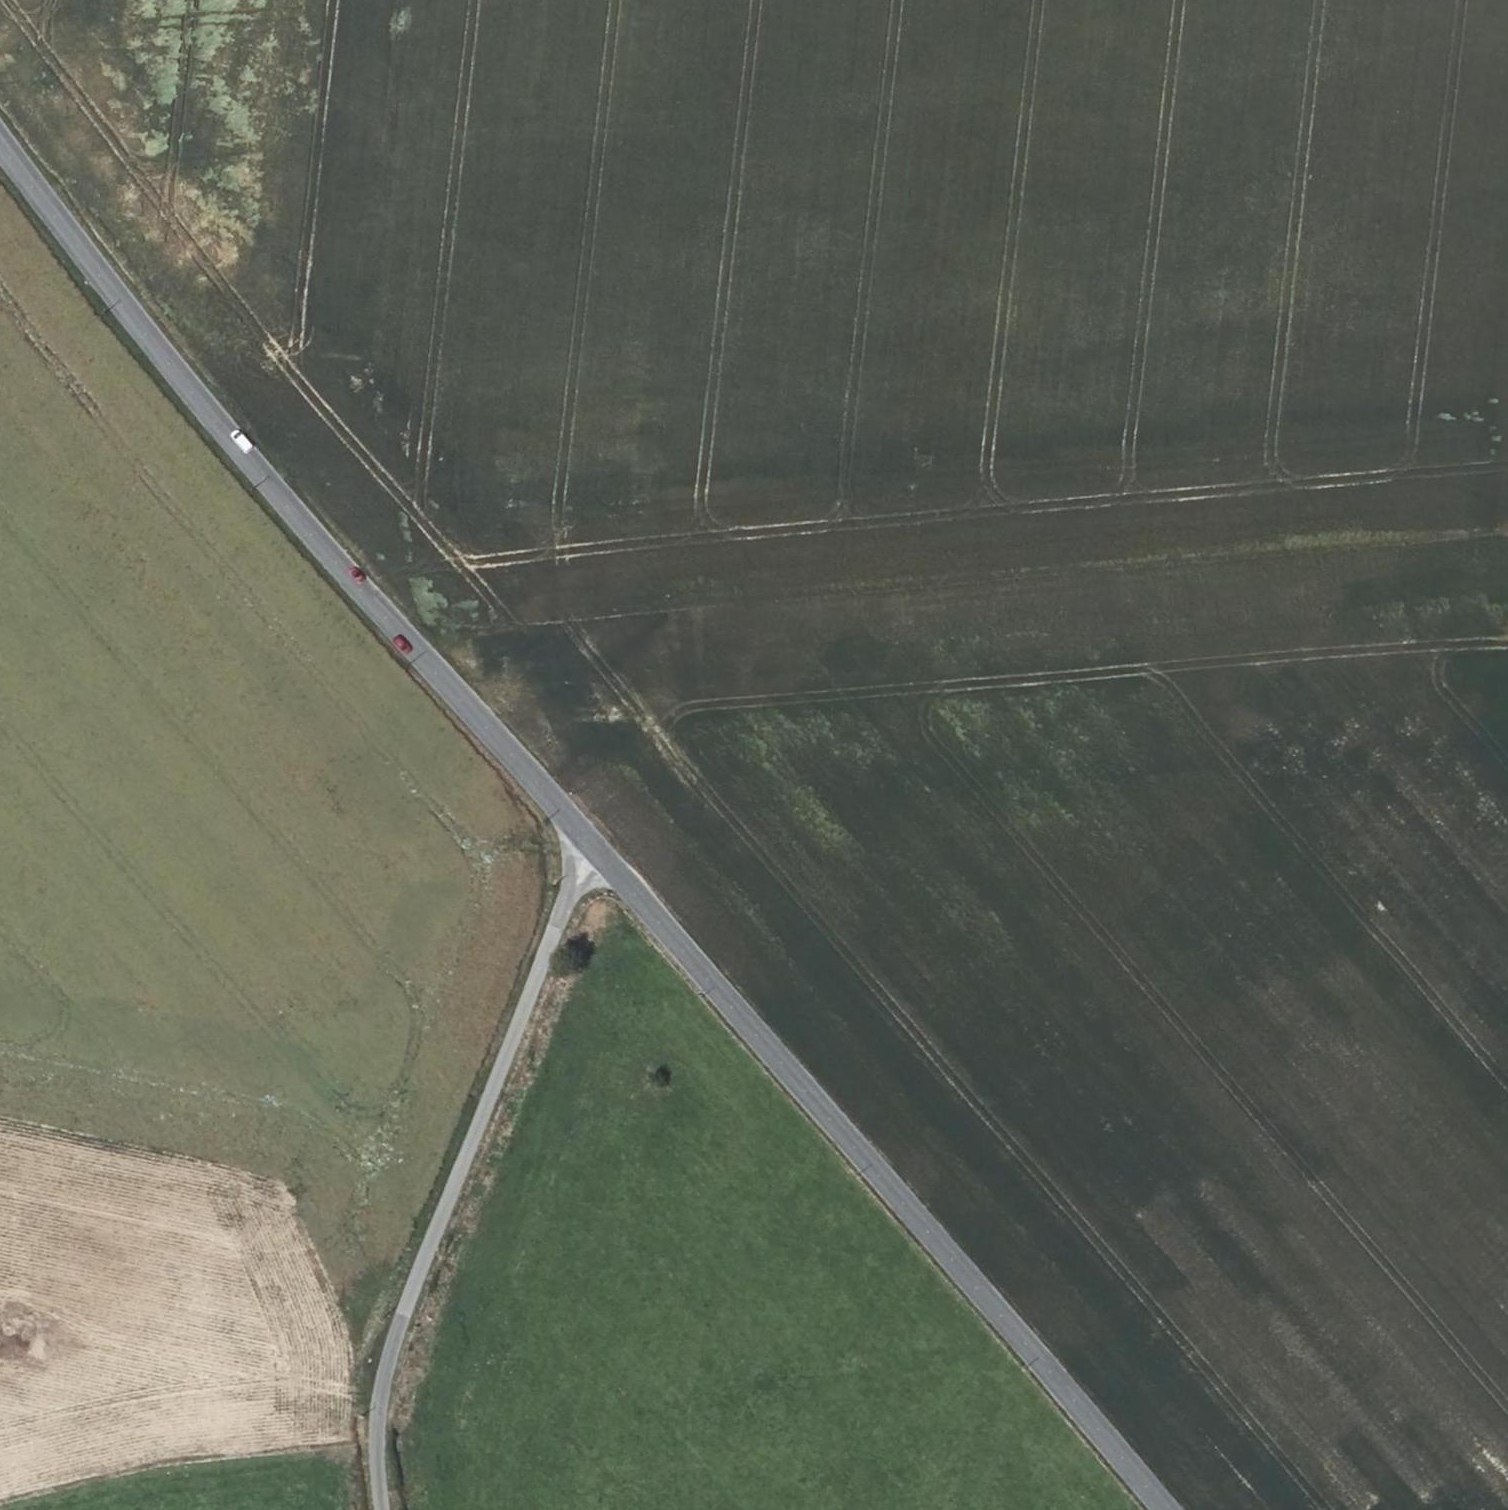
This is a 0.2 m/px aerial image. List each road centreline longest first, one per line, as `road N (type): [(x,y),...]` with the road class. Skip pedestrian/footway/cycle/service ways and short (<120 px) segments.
road 1 (tertiary): [(0,150),(176,379),(581,836)]
road 2 (tertiary): [(581,836),(1164,1509)]
road 3 (unclassified): [(581,836),(377,1376),(367,1412),(385,1509)]

